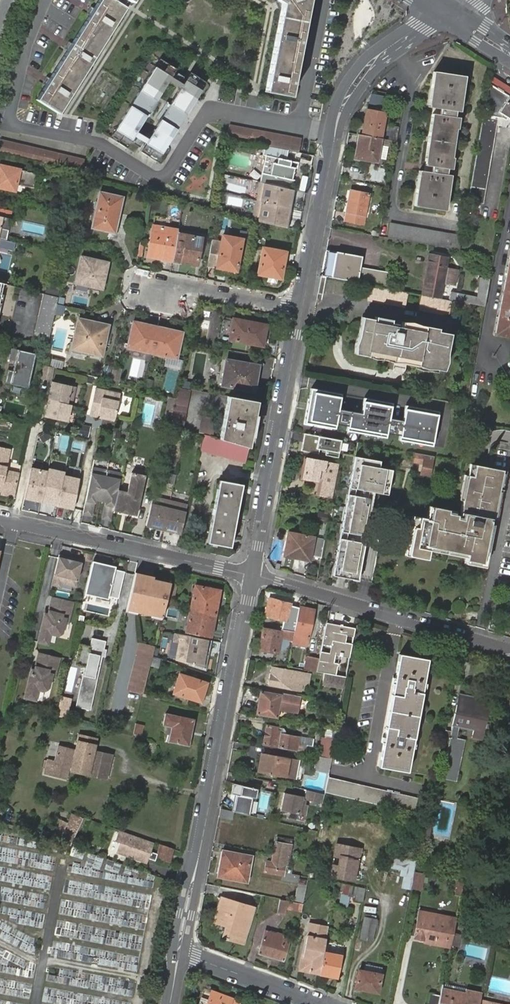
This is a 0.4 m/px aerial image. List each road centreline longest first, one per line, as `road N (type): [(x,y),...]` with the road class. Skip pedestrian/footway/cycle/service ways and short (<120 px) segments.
road 1 (residential): [(252,575),(179,952)]
road 2 (residential): [(448,9),(367,67),(350,90),(302,310)]
road 3 (residential): [(302,310),(252,575)]
road 4 (residential): [(509,651),(252,575)]
road 5 (residential): [(252,575),(0,517)]
road 6 (residential): [(302,310),(172,285),(149,293)]
road 7 (residential): [(321,1003),(179,952)]

